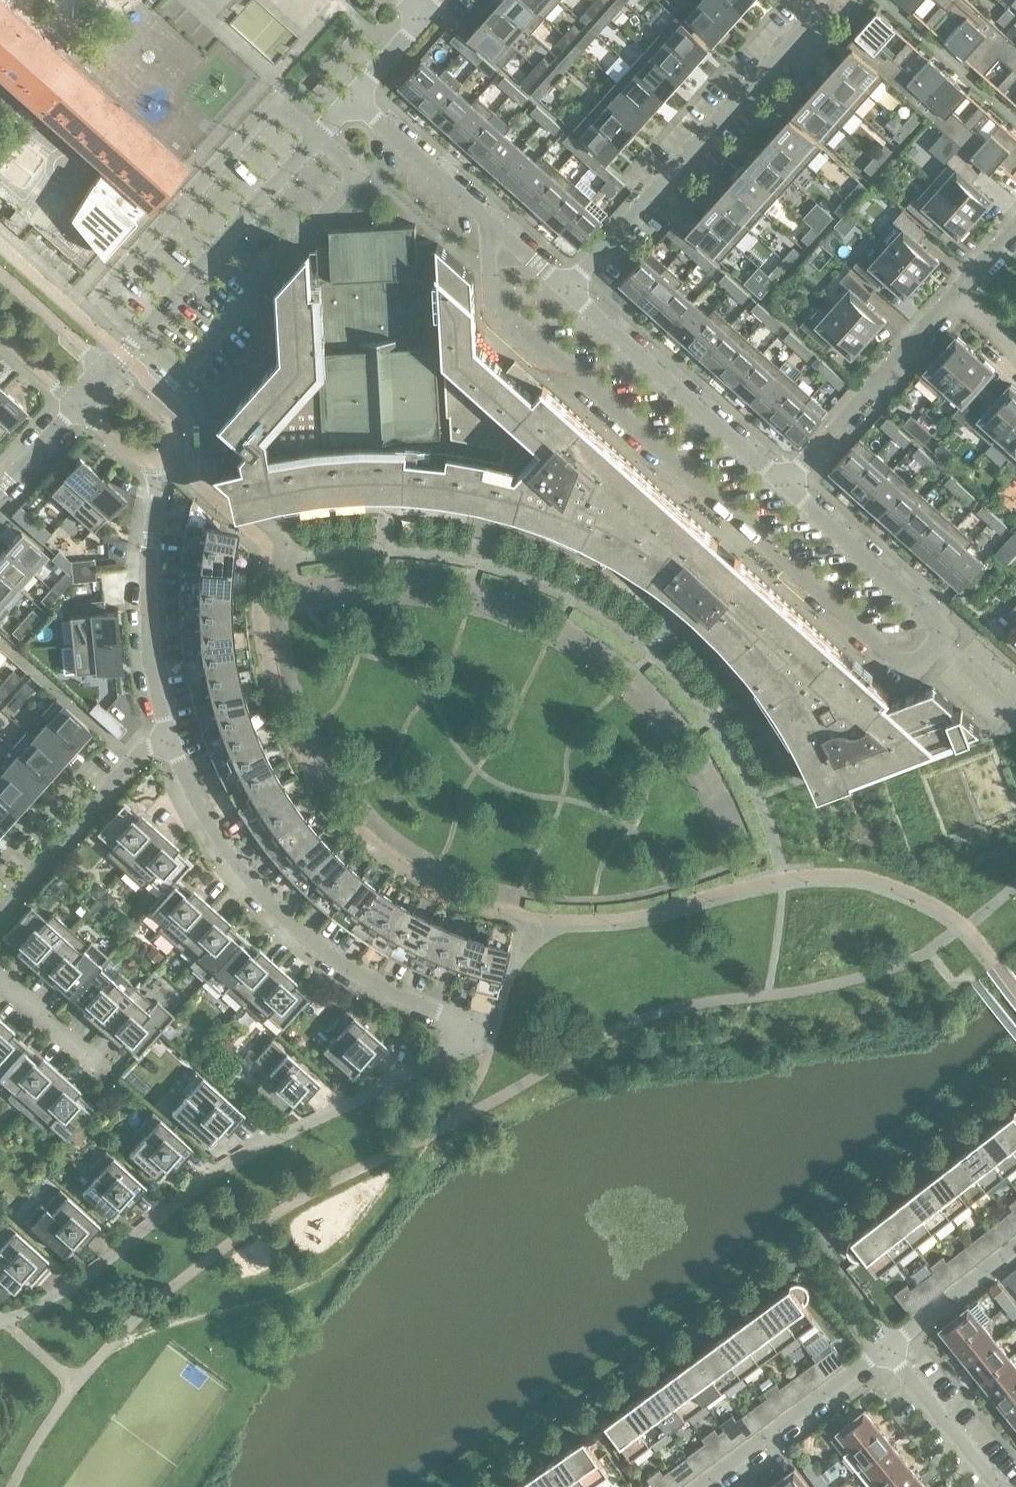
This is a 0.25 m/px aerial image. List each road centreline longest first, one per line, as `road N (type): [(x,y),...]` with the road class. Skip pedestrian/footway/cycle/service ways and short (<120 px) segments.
road 1 (residential): [(0,1317),(76,1280),(222,1166),(459,1048),(446,1019),(342,966),(266,900),(206,823),(167,735)]
road 2 (residential): [(567,287),(818,0)]
road 3 (residential): [(111,369),(353,97)]
road 4 (residential): [(1015,709),(950,649),(928,610),(785,484)]
road 5 (residential): [(785,484),(567,287)]
road 6 (residential): [(567,287),(353,97)]
road 7 (residential): [(167,735),(147,599),(161,461)]
road 8 (residential): [(785,484),(955,292)]
road 9 (residential): [(0,908),(133,760),(167,735)]
road 10 (residential): [(695,1486),(884,1350)]
road 11 (residential): [(884,1350),(997,1486)]
road 12 (residential): [(884,1350),(1015,1244)]
road 13 (residential): [(111,369),(0,270)]
road 14 (residential): [(108,1077),(0,979)]
road 15 (residential): [(161,461),(172,444),(168,426),(111,369)]

